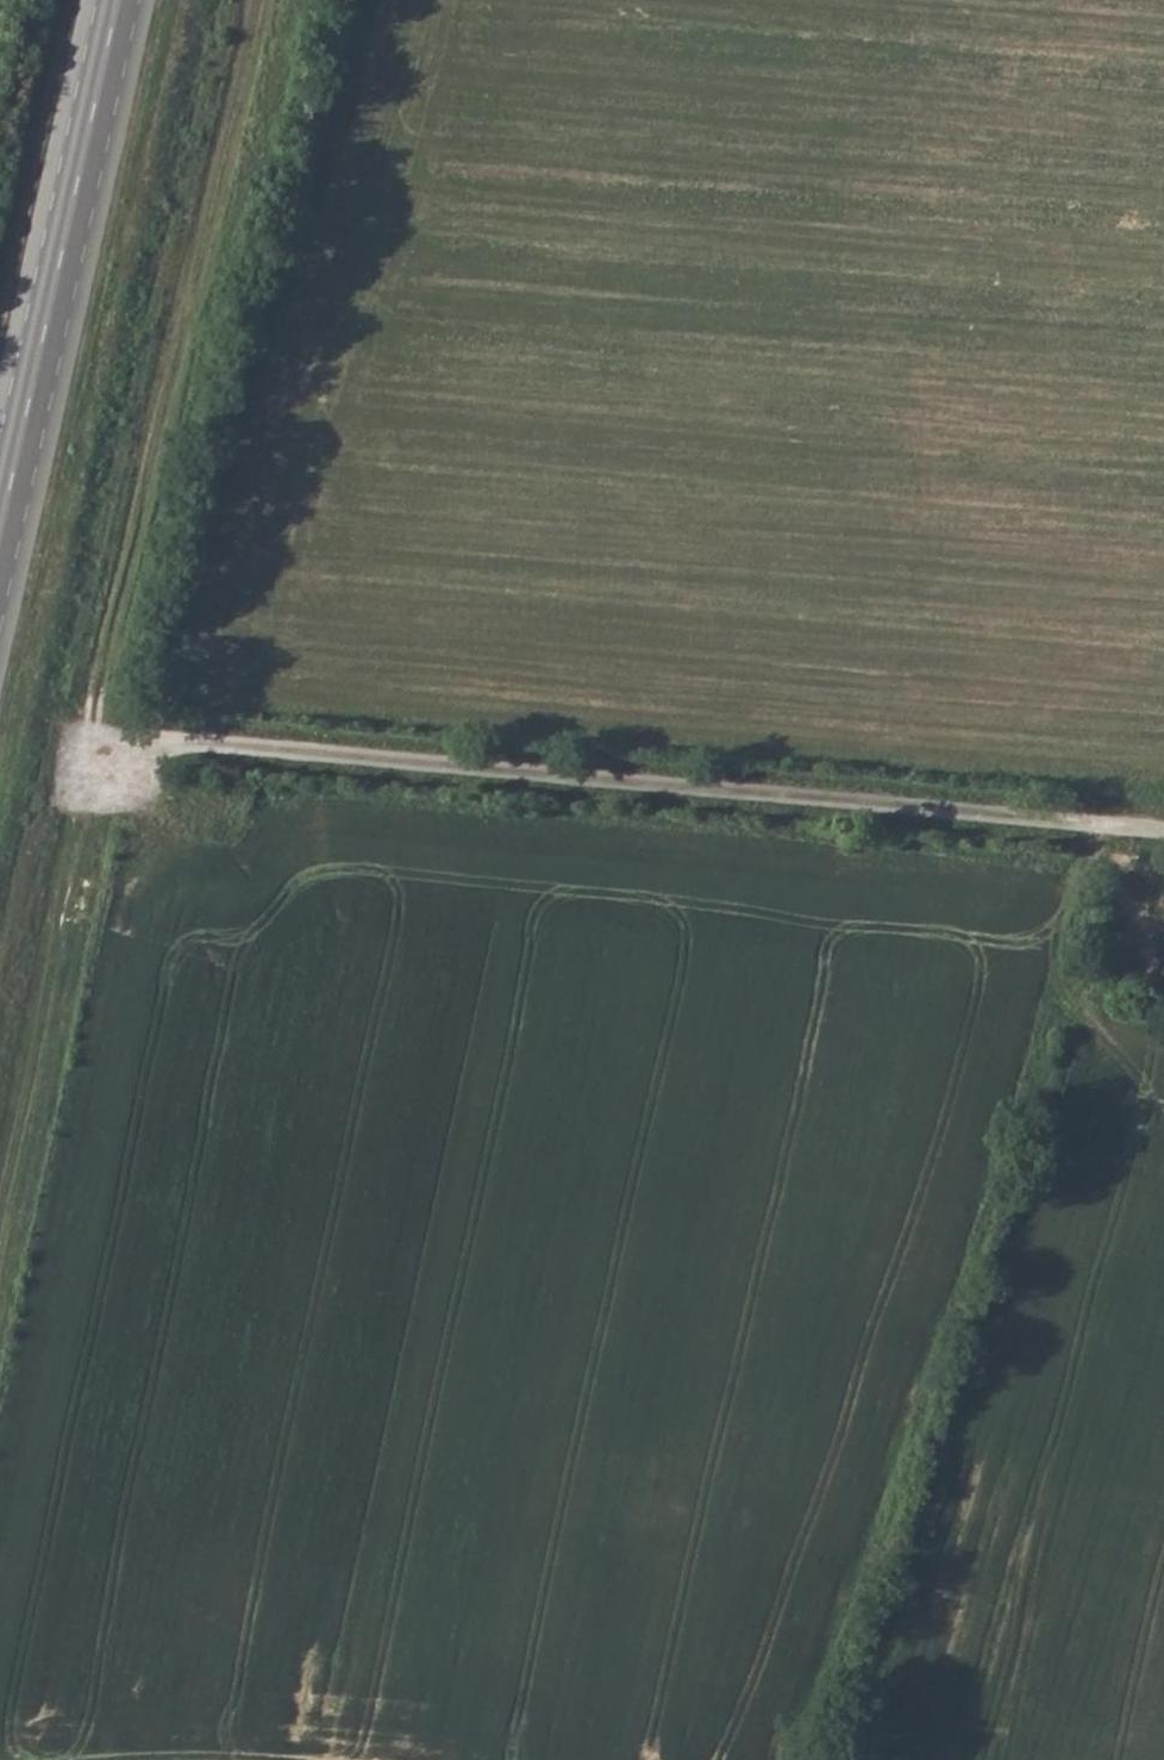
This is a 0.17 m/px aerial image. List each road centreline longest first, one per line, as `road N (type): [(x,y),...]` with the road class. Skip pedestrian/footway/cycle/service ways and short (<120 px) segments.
road 1 (unclassified): [(111,735),(1163,828)]
road 2 (primary): [(0,537),(120,0)]

